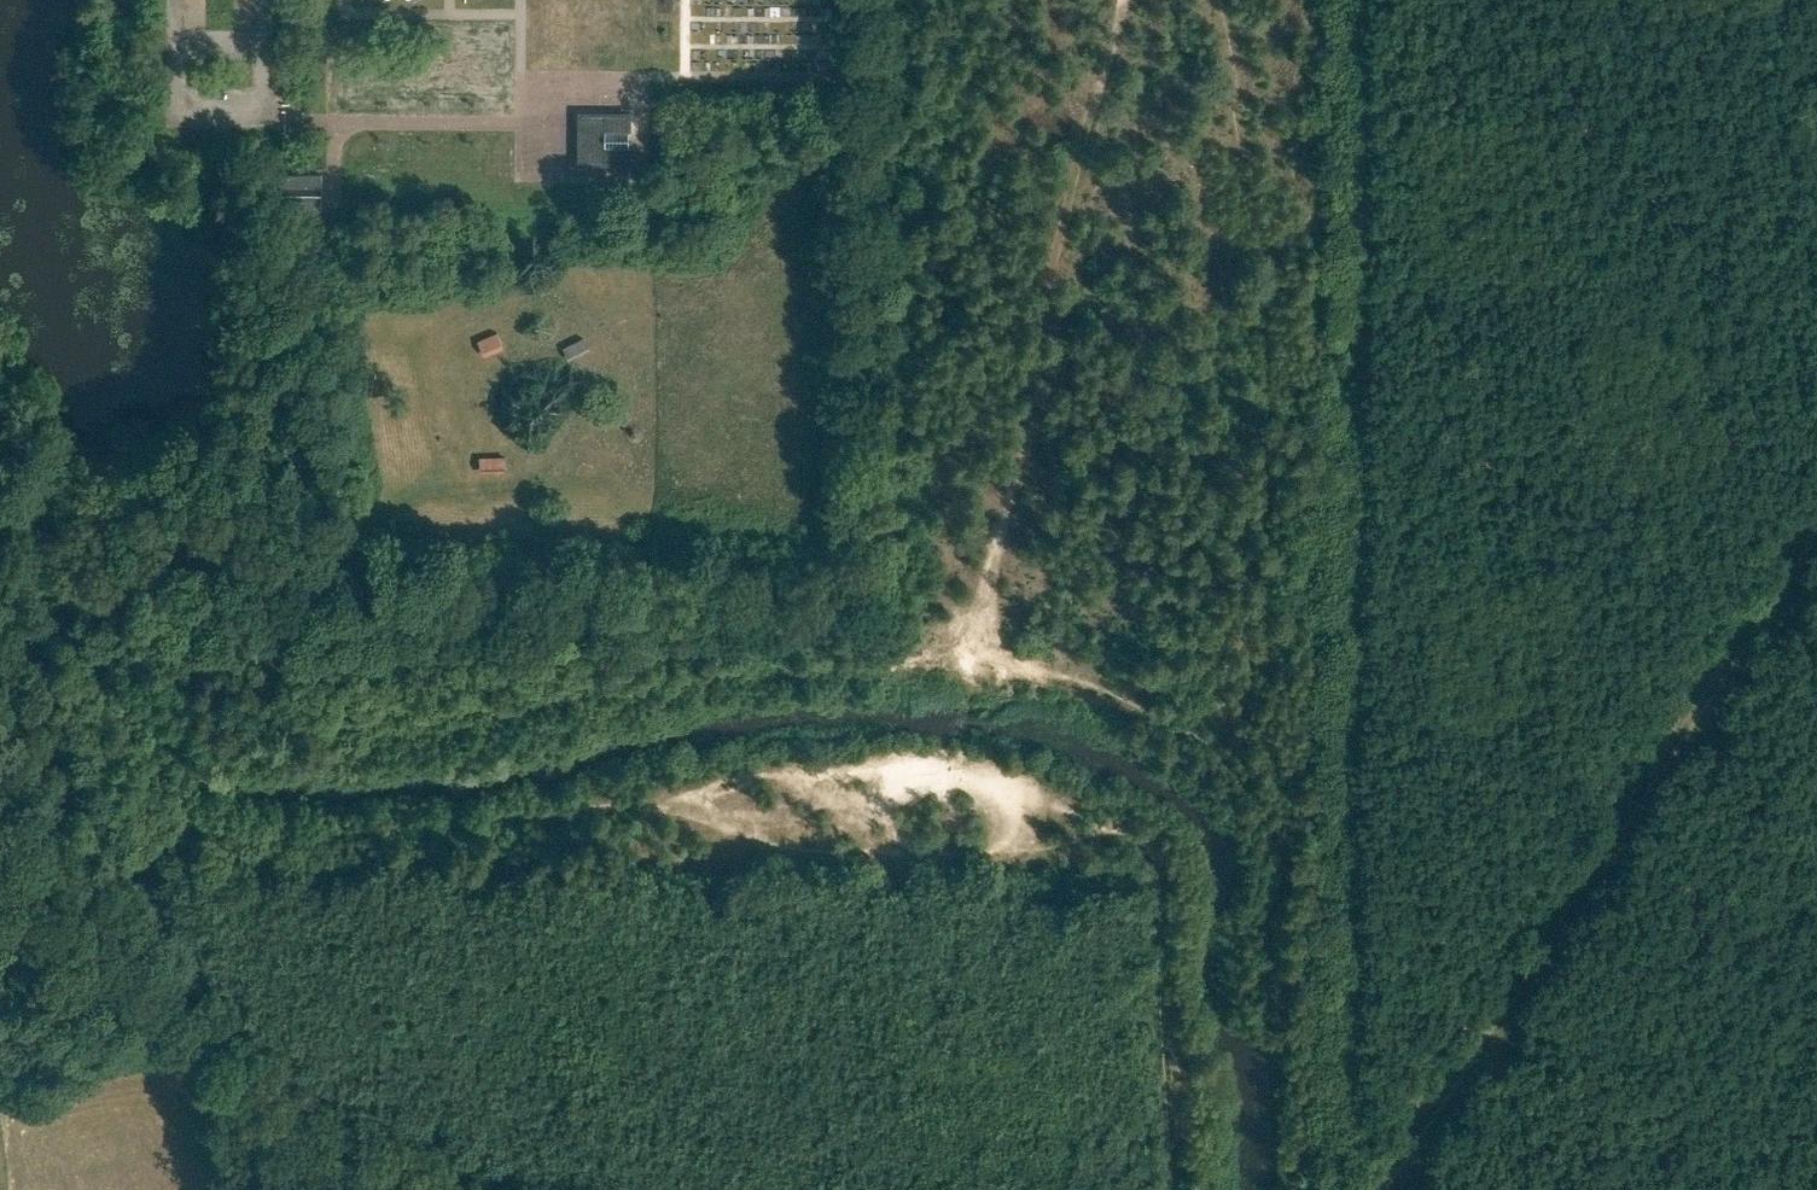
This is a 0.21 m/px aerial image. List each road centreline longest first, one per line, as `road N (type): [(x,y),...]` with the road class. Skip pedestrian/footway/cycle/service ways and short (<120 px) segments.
road 1 (track): [(199,101),(202,183),(260,258),(291,352),(281,495),(289,517),(340,519)]

